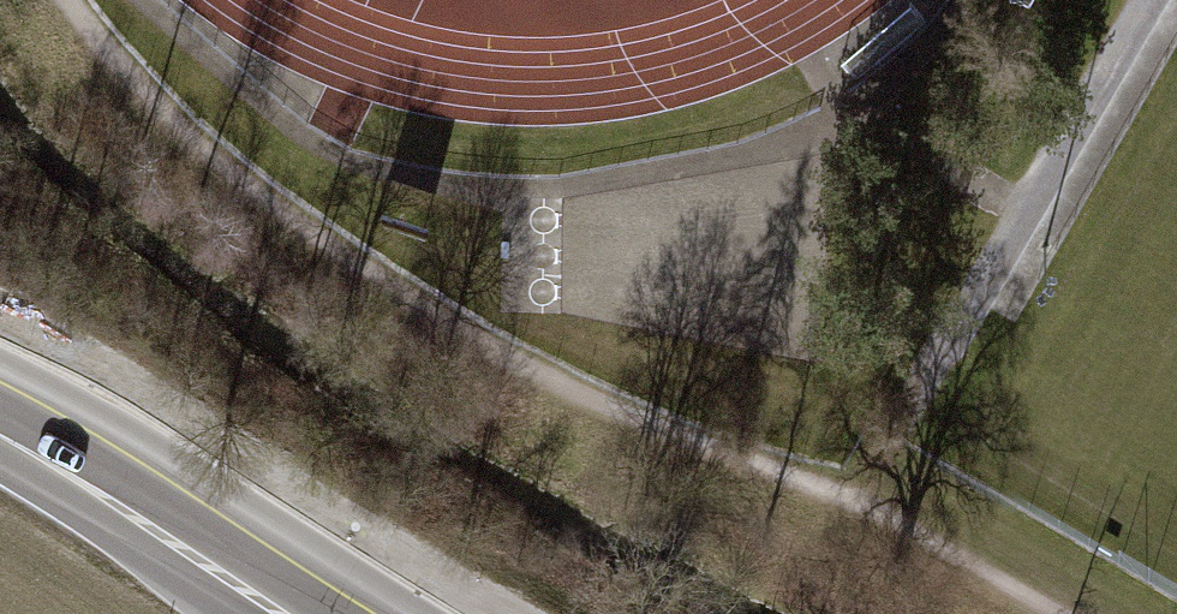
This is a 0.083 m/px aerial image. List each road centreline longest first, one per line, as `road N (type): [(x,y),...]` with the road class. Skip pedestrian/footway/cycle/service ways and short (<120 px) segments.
road 1 (track): [(67,0),(118,70),(293,230),(516,374),(853,519),(1044,613)]
road 2 (track): [(853,519),(1158,0)]
road 3 (secondary): [(0,411),(103,465),(330,613)]

